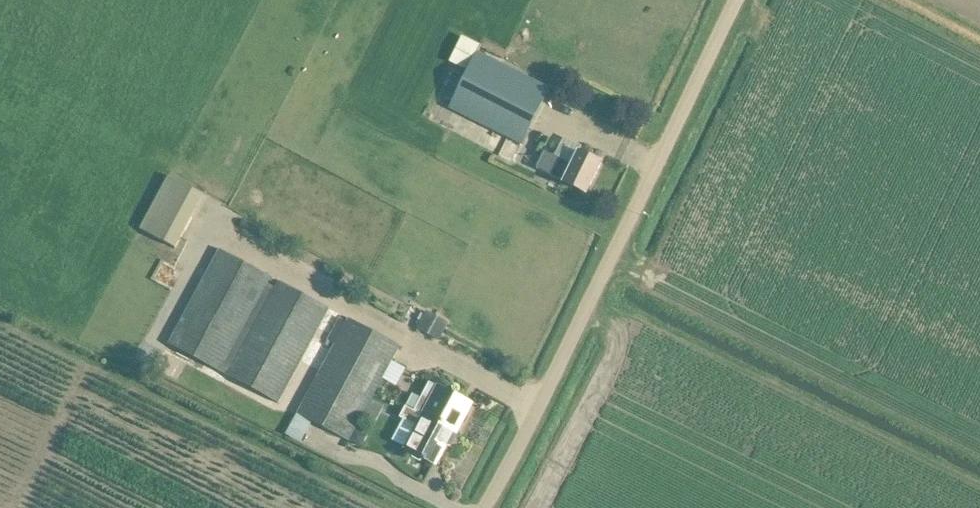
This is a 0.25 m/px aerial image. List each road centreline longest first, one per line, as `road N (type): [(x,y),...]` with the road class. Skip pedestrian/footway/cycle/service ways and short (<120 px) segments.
road 1 (unclassified): [(476,507),(737,0)]

